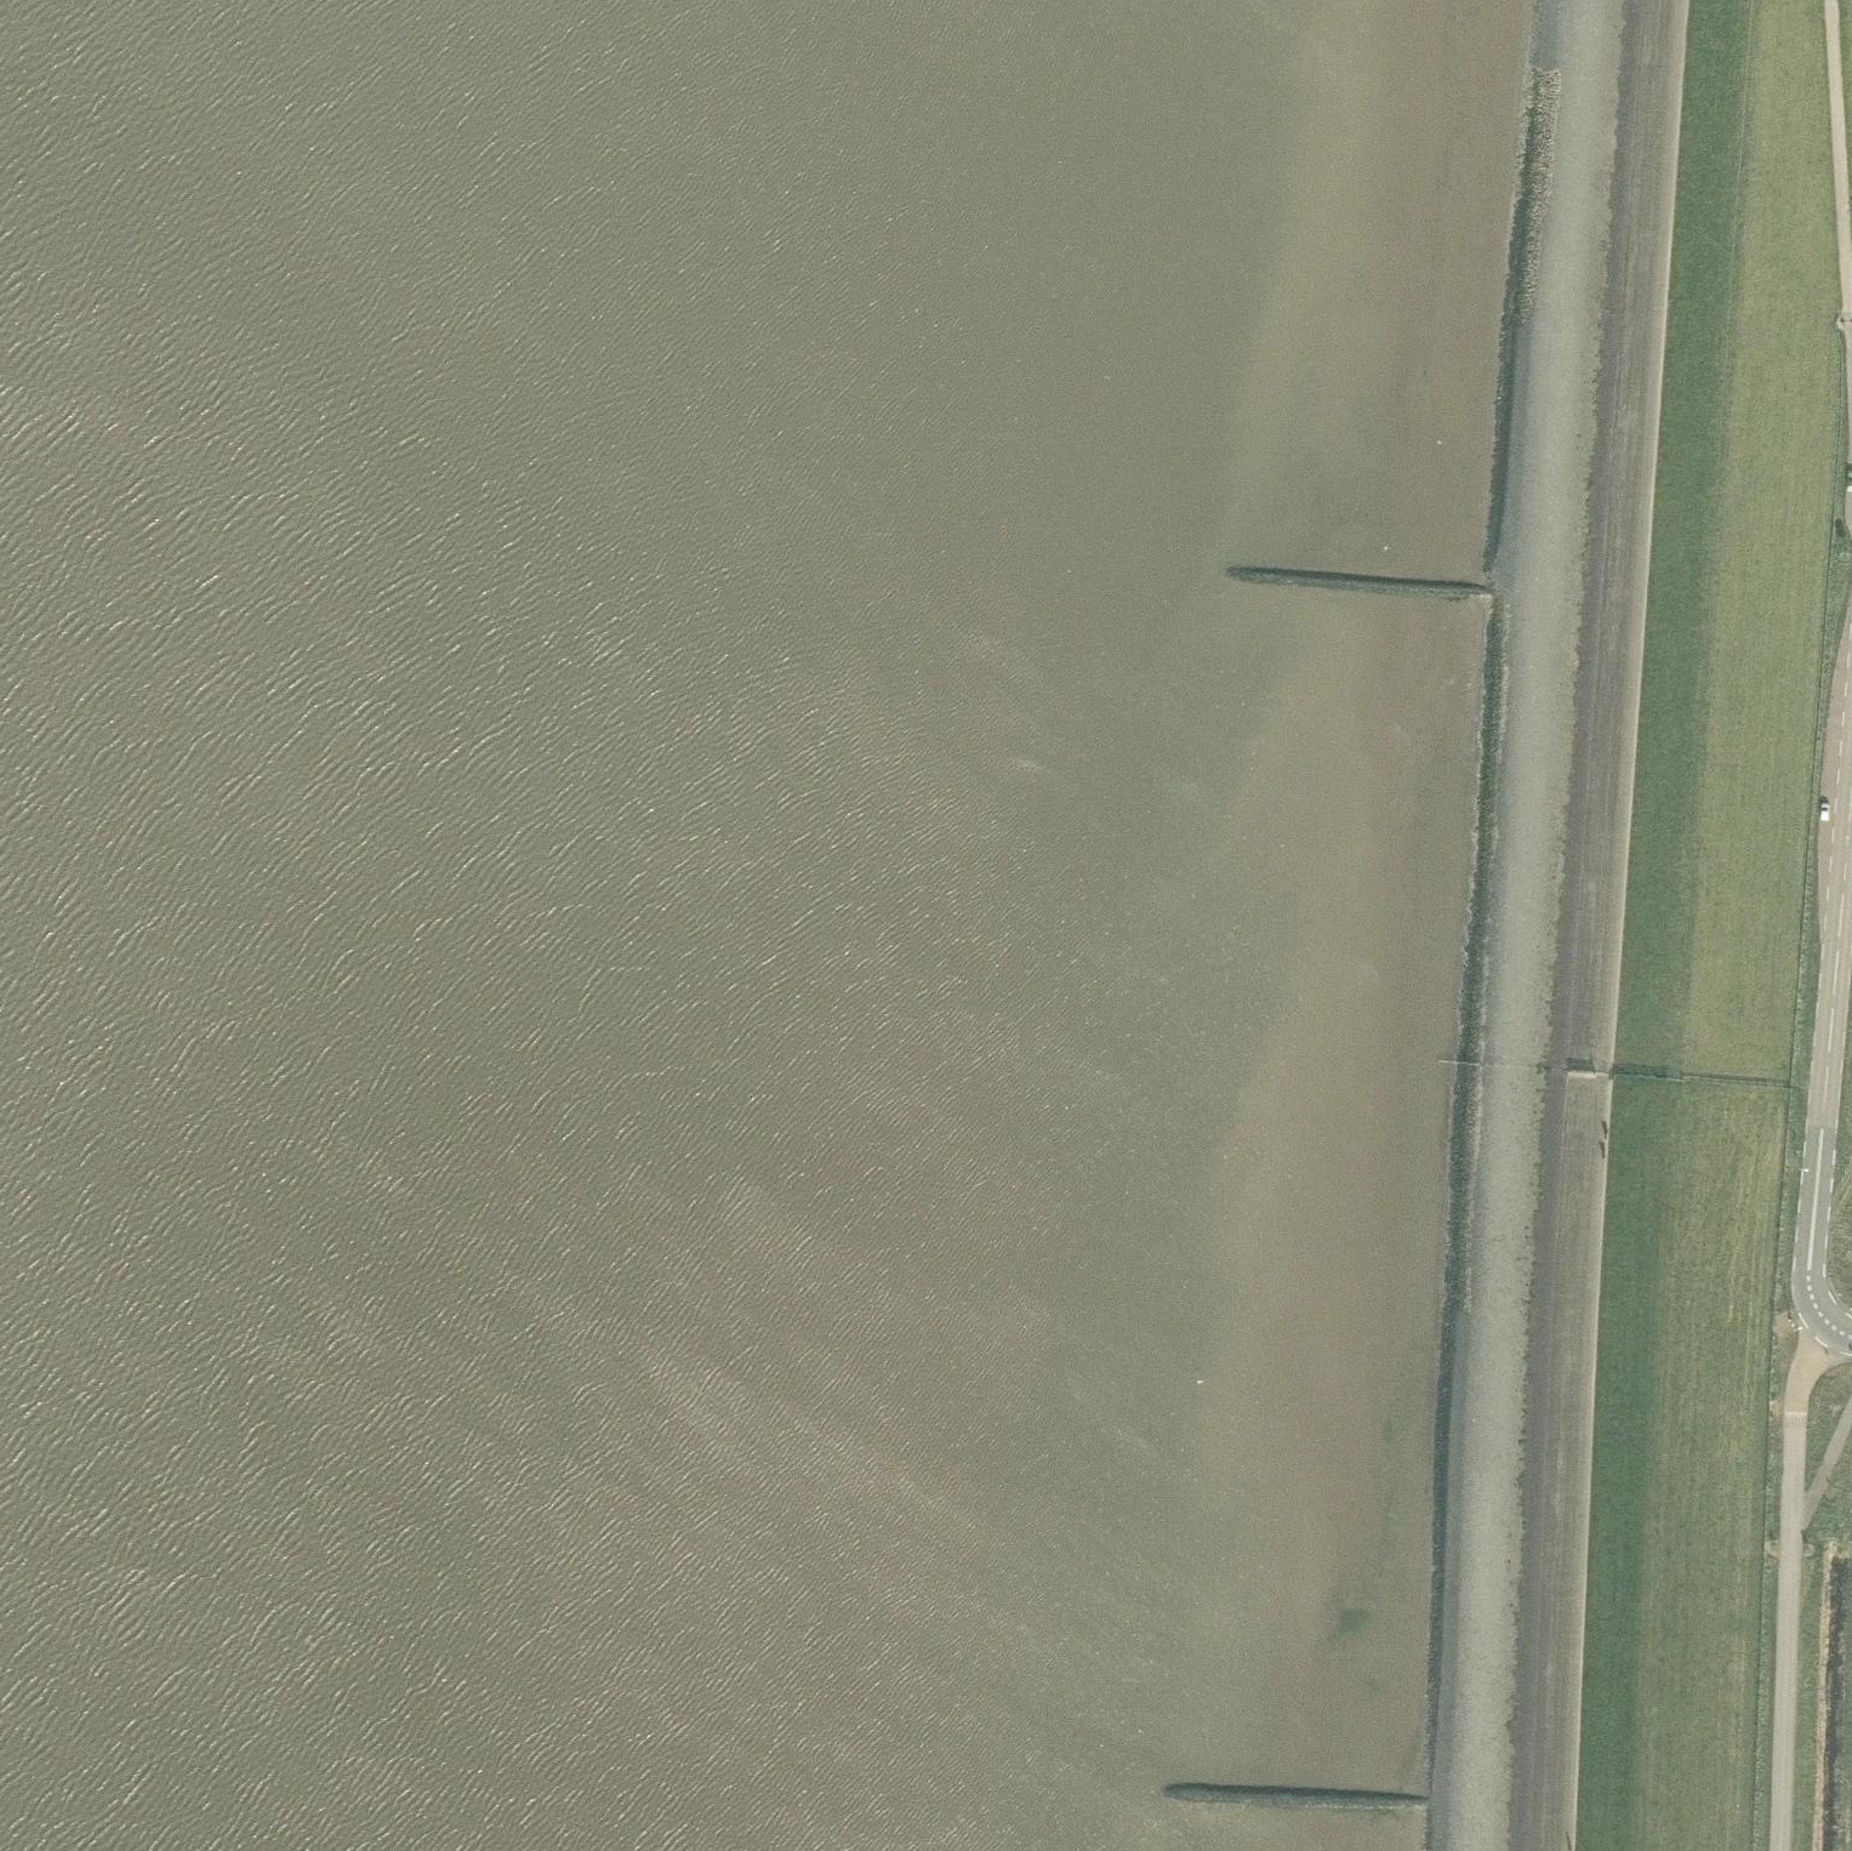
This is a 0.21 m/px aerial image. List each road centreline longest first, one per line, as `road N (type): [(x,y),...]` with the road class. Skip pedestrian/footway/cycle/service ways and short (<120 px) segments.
road 1 (secondary): [(1828,1321),(1813,1294),(1810,1263),(1851,783)]
road 2 (unclassified): [(1780,1850),(1797,1410),(1828,1321)]

